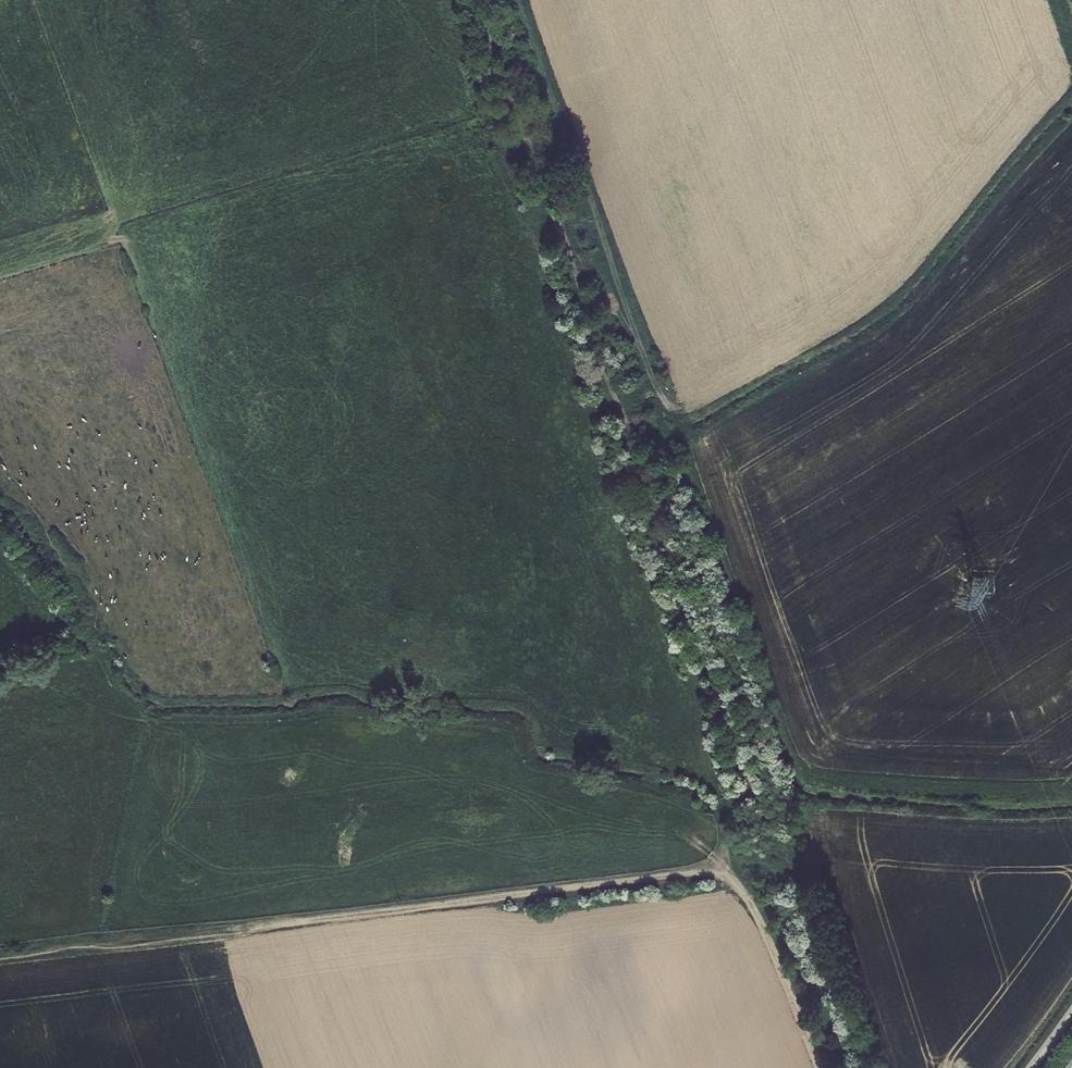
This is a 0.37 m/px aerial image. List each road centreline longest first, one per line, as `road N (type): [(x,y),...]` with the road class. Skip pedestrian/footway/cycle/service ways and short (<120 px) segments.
road 1 (track): [(0,960),(673,877)]
road 2 (track): [(673,877),(720,873),(757,913),(818,1067)]

